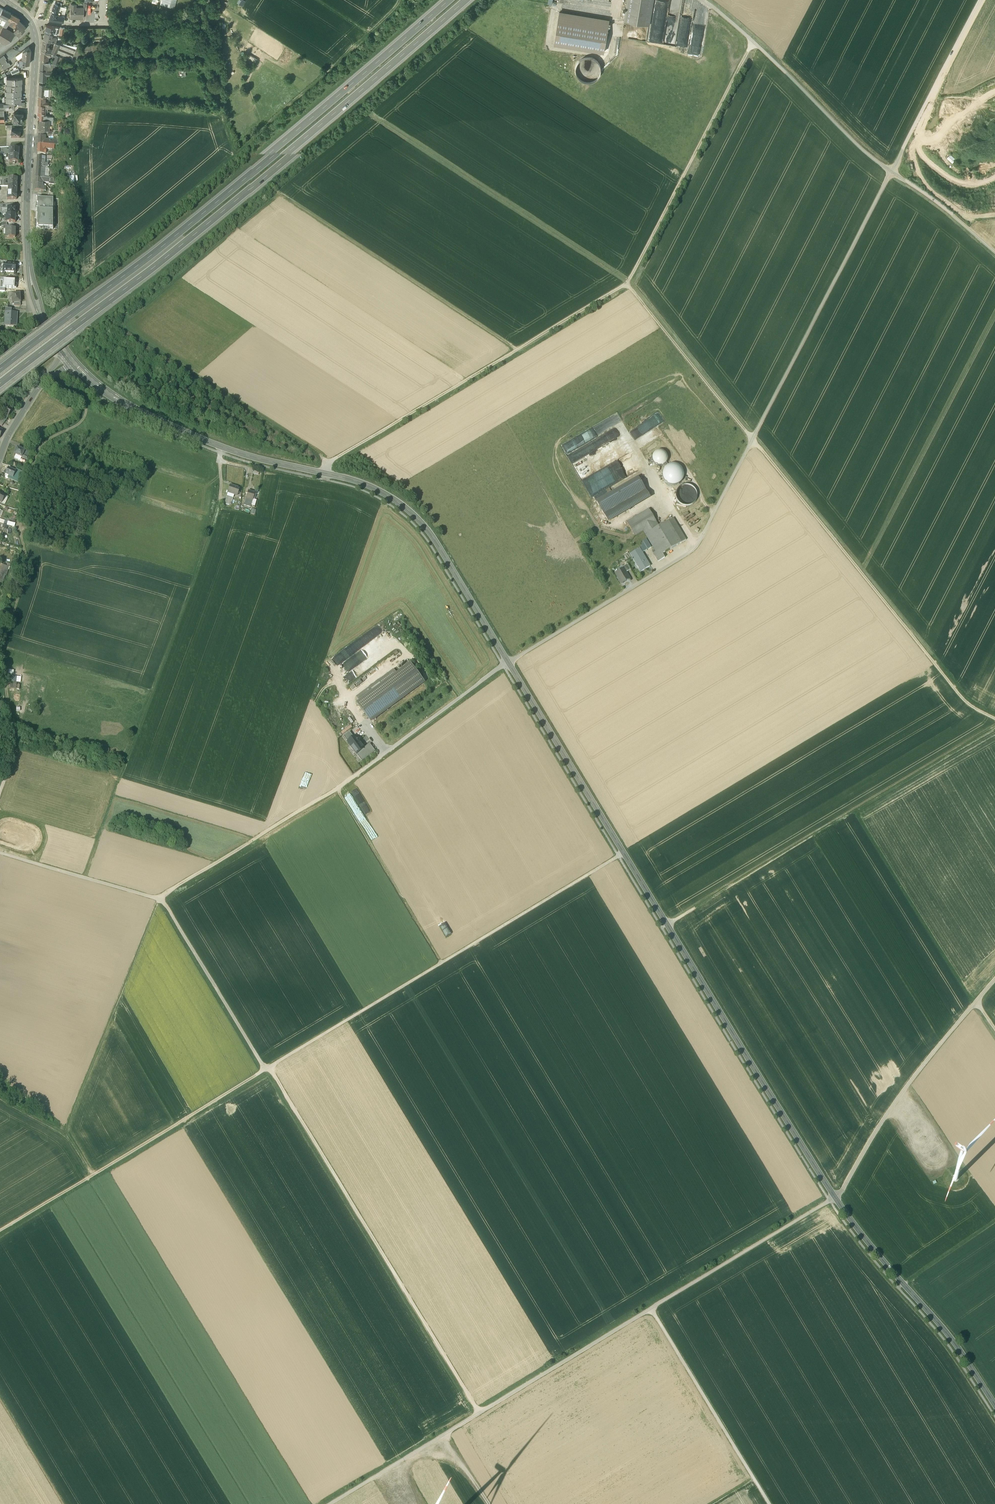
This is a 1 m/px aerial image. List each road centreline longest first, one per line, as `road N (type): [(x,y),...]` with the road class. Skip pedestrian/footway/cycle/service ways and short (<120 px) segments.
road 1 (secondary): [(994,1406),(836,1198),(508,662)]
road 2 (track): [(0,1230),(624,853)]
road 3 (motorway): [(0,386),(468,0)]
road 4 (motorway): [(451,0),(0,372)]
road 5 (track): [(627,284),(967,704),(994,719)]
road 6 (secondary): [(508,662),(433,537),(398,502),(360,482),(246,454),(156,419),(104,391),(70,359)]
road 7 (track): [(651,1308),(836,1198),(909,1083),(994,979)]
road 8 (track): [(0,788),(12,736),(0,658),(27,569),(19,515),(41,446),(76,426),(86,408),(47,377)]
road 9 (track): [(328,463),(123,326),(283,198)]
road 10 (track): [(160,897),(336,789),(508,662)]
road 11 (track): [(701,539),(891,171)]
road 12 (track): [(479,1413),(269,1067)]
road 13 (track): [(220,497),(84,877)]
road 14 (track): [(330,1503),(651,1308)]
road 15 (track): [(627,284),(328,463),(324,480)]
road 16 (track): [(994,726),(698,911)]
road 17 (secondary): [(70,359),(43,320),(31,280),(32,24)]
road 18 (track): [(84,278),(75,104),(224,117)]
road 19 (track): [(516,350),(283,198)]
road 20 (track): [(757,48),(627,284)]
road 21 (track): [(400,0),(236,154),(224,117)]
road 22 (track): [(160,897),(63,1129)]
road 23 (unclassified): [(508,662),(701,539)]
road 24 (track): [(853,811),(974,1005)]
road 25 (track): [(770,1503),(651,1308)]
road 26 (track): [(336,789),(441,963)]
road 27 (track): [(265,1069),(160,897)]
road 28 (track): [(891,171),(982,0)]
road 29 (residential): [(32,24),(182,20),(200,14),(207,0)]
road 30 (track): [(891,171),(757,48)]
road 31 (track): [(0,852),(160,897)]
road 32 (track): [(994,252),(891,171)]
road 33 (residential): [(0,456),(38,388),(70,359)]
road 34 (track): [(0,1400),(63,1503)]

